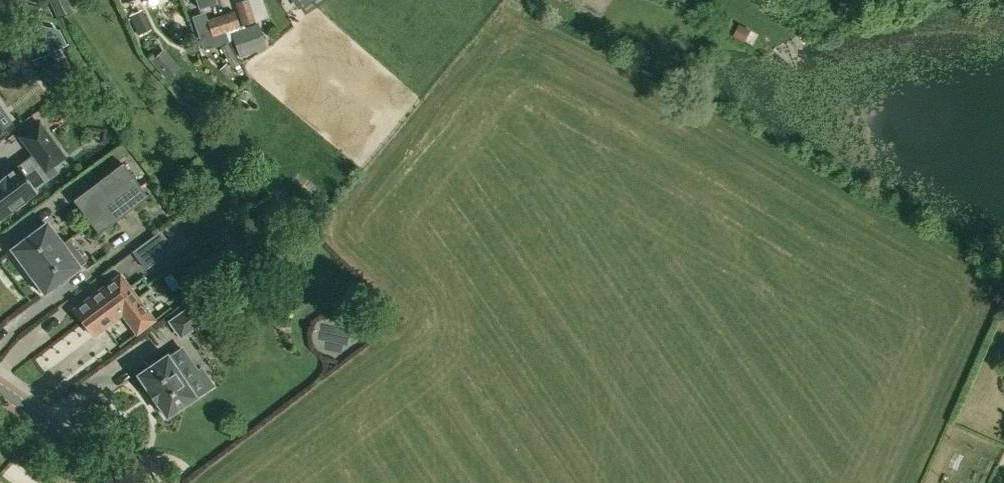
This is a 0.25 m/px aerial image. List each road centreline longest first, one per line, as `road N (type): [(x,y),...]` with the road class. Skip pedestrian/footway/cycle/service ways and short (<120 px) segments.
road 1 (secondary): [(94,482),(63,443),(0,390)]

